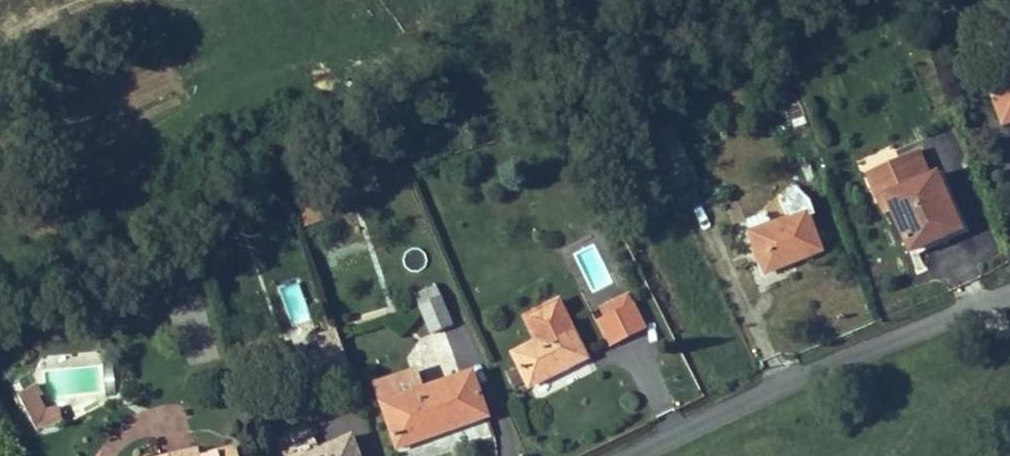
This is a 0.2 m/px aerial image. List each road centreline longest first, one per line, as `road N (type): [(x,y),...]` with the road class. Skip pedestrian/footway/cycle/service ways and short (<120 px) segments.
road 1 (unclassified): [(633,455),(820,368),(1009,299)]

